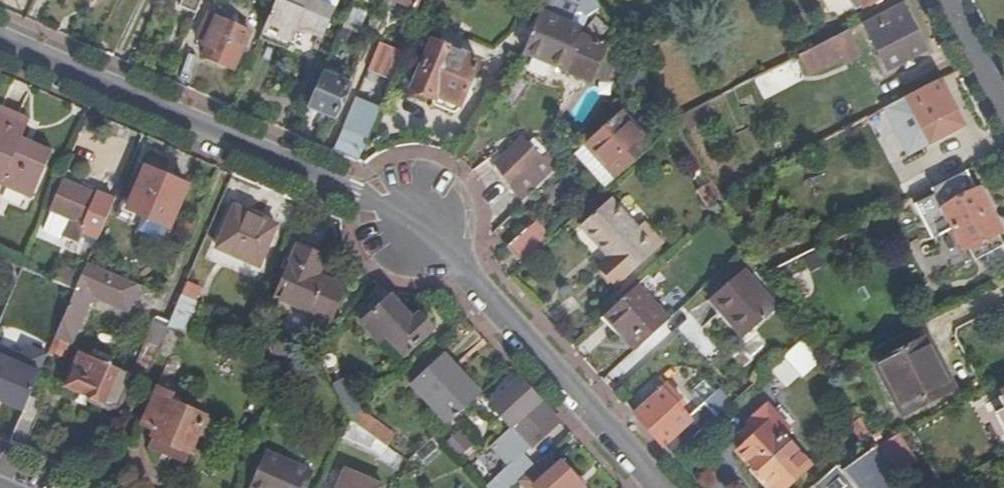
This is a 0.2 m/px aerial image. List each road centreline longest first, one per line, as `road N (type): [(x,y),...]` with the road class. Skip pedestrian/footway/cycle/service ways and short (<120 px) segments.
road 1 (residential): [(659,487),(430,238),(373,205),(0,42)]
road 2 (residential): [(1003,109),(948,0)]

